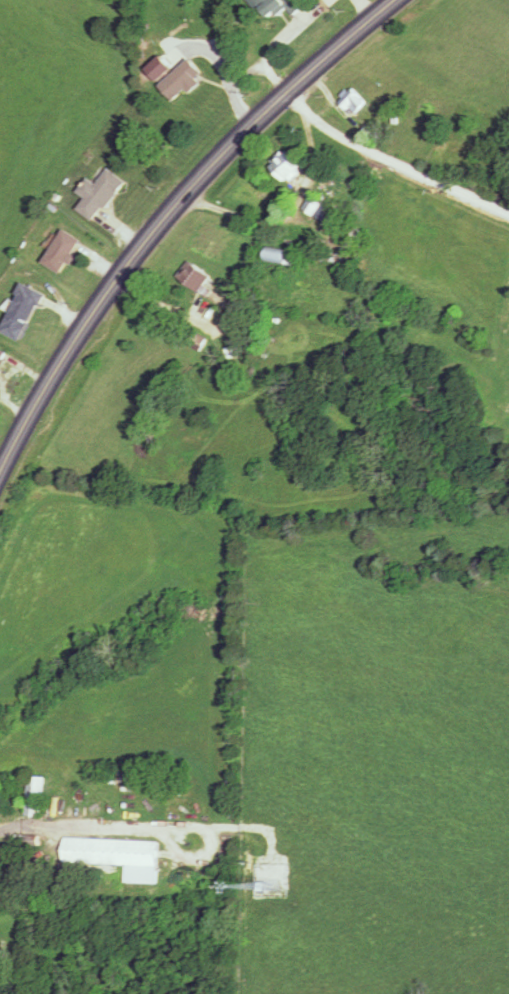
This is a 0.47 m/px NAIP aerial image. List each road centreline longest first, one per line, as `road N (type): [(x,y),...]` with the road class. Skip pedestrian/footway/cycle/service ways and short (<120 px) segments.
road 1 (primary): [(0,469),(112,283),(185,190),(289,83),(391,0)]

